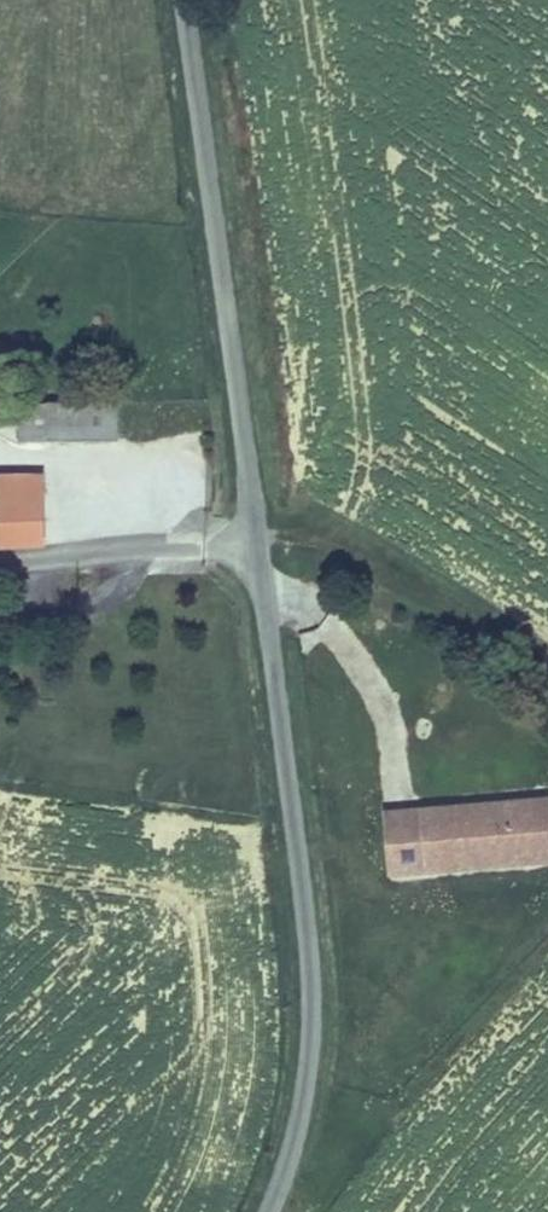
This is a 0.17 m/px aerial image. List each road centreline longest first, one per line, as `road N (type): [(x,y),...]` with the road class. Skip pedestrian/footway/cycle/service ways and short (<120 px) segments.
road 1 (unclassified): [(182,0),(313,959),(304,1120),(266,1211)]
road 2 (track): [(254,528),(310,537),(547,680)]

